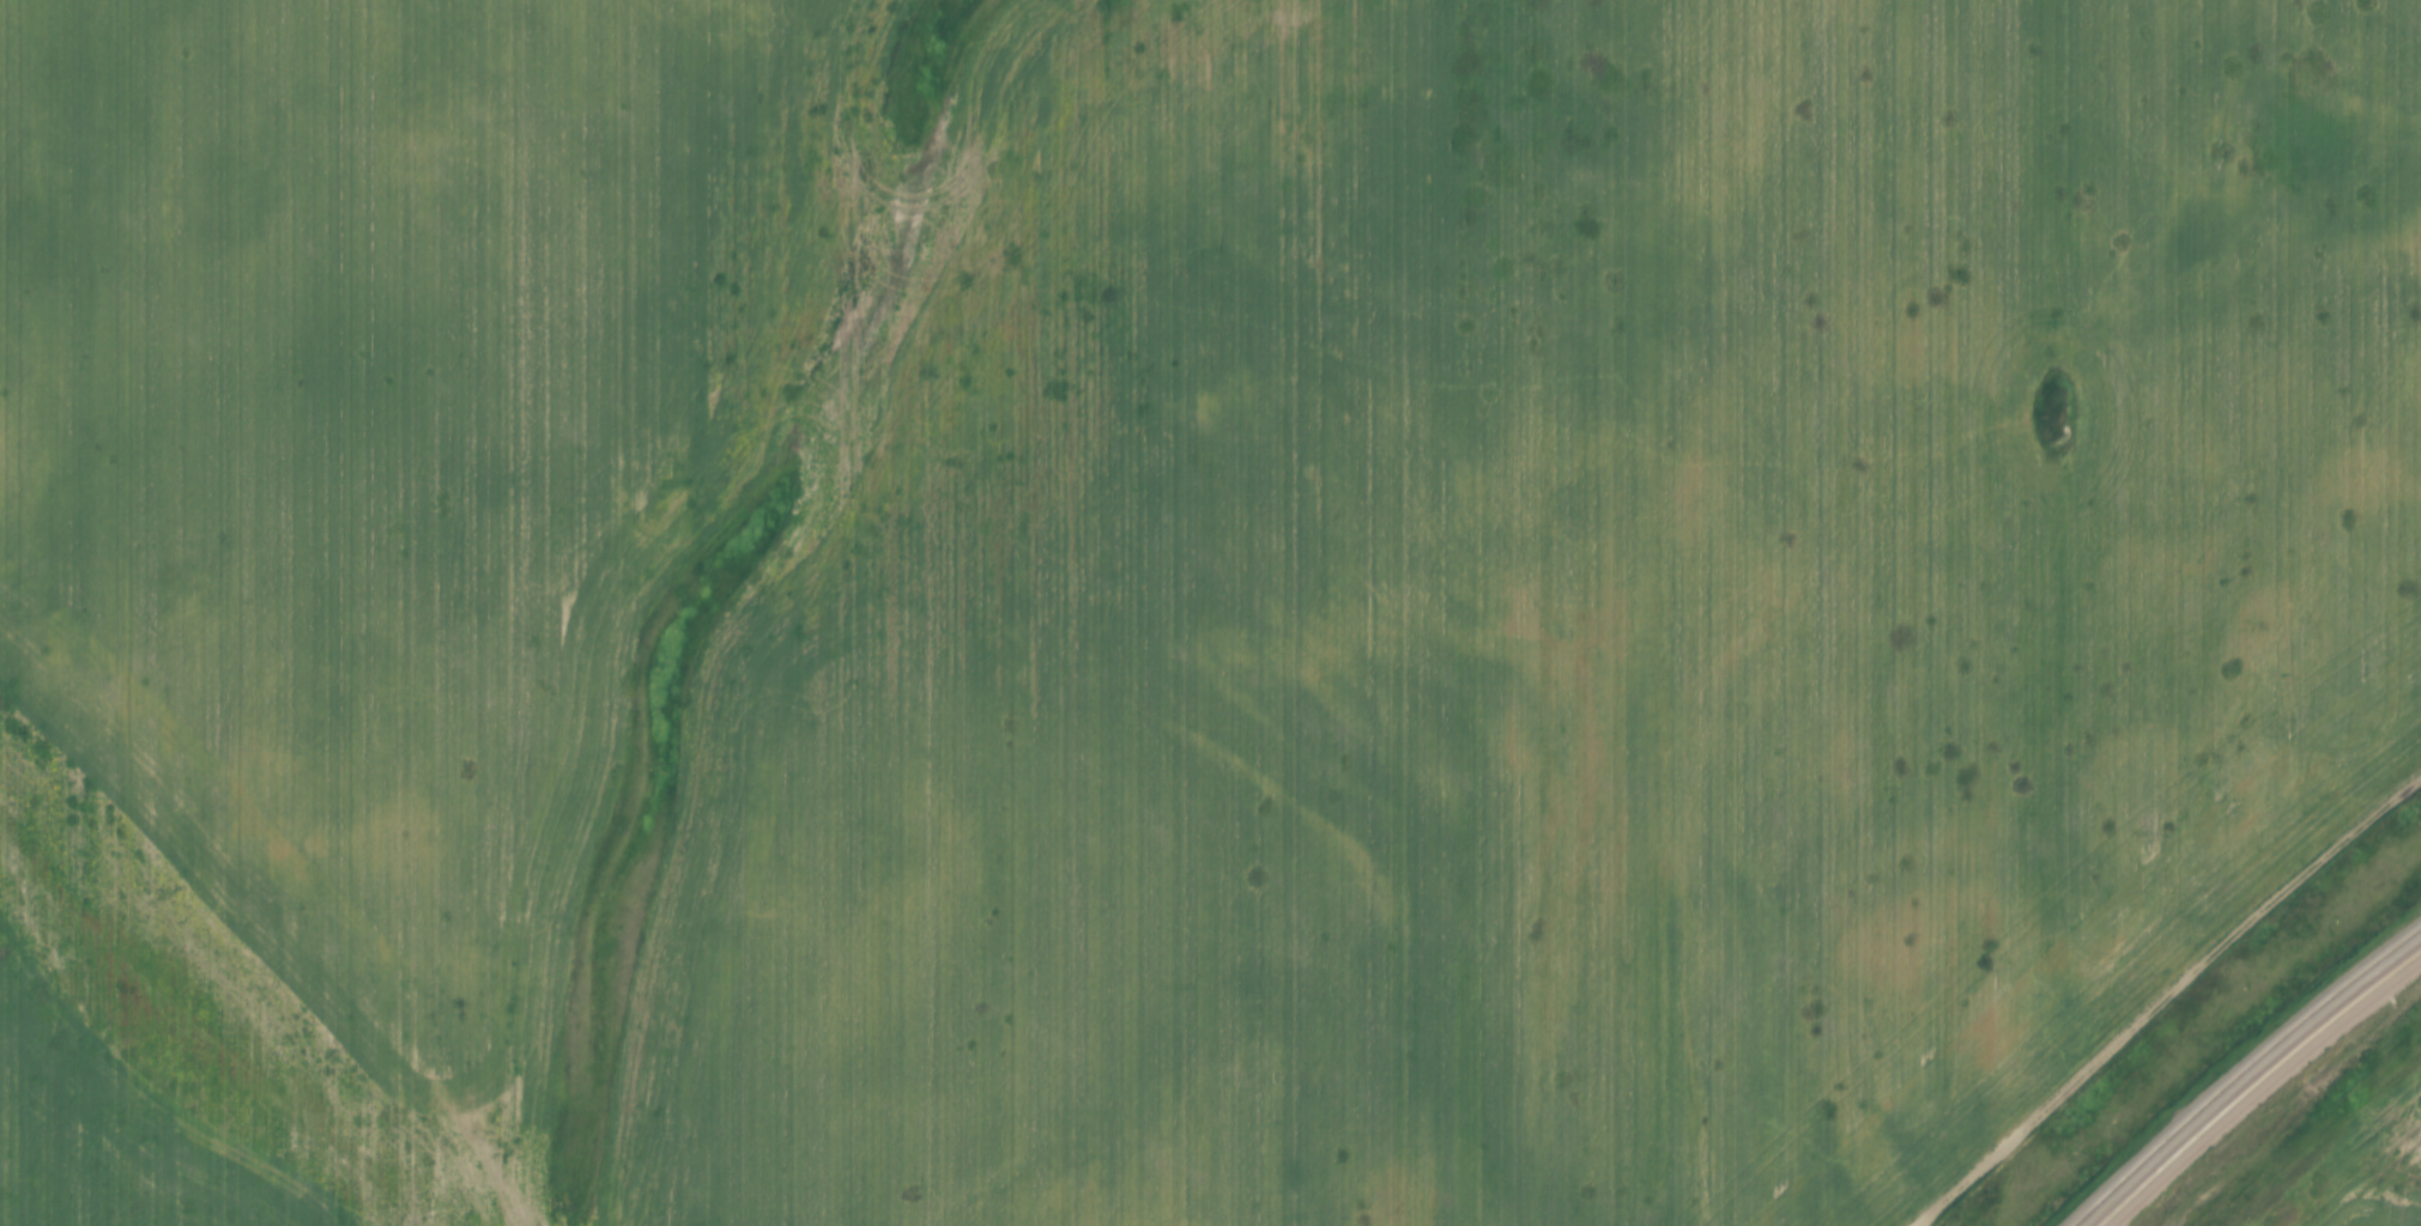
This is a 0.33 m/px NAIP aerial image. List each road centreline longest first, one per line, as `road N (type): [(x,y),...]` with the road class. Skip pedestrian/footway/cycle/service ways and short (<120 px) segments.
road 1 (track): [(1920,1225),(2190,975),(2420,780)]

